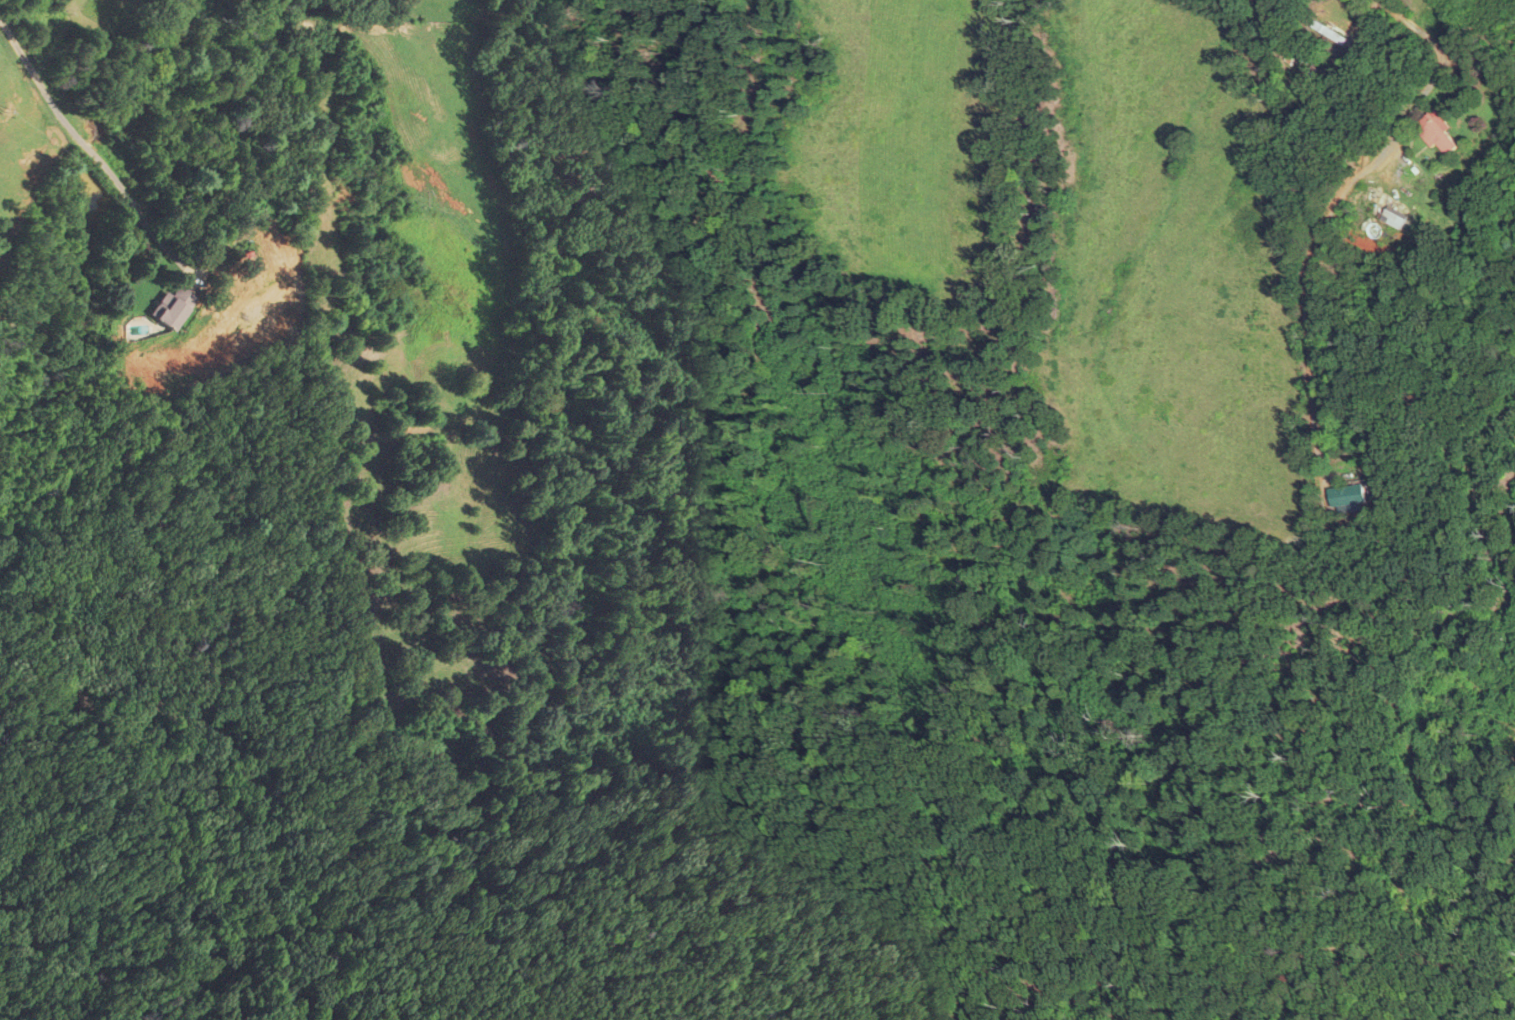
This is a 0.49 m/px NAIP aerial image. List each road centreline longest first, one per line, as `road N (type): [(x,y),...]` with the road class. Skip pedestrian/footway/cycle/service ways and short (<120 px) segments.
road 1 (residential): [(1394,0),(1457,69),(1341,244),(1316,316)]

